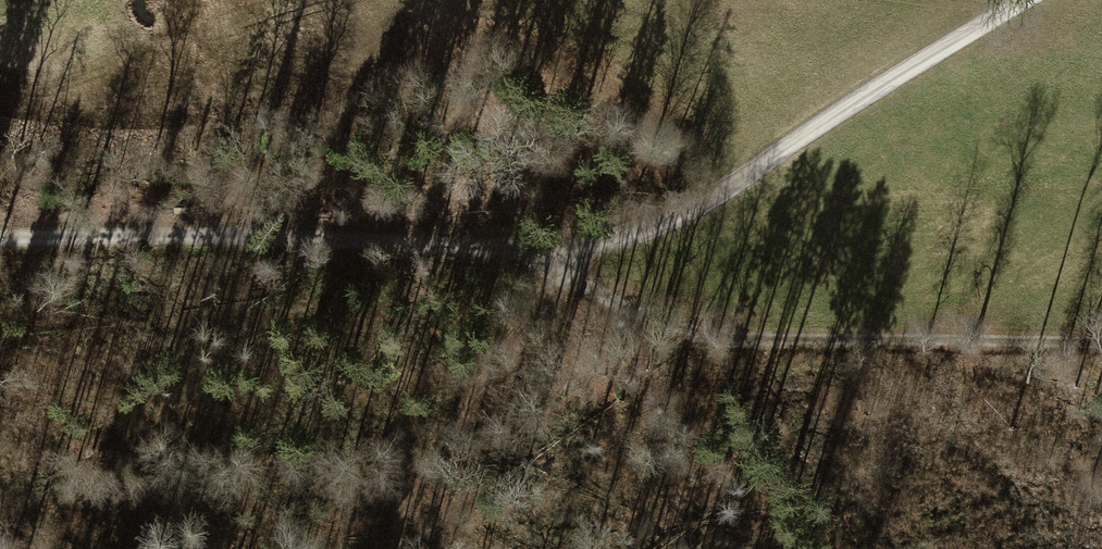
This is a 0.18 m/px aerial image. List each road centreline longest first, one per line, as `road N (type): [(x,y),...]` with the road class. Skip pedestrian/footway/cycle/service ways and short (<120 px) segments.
road 1 (unclassified): [(0,237),(253,234),(560,256),(643,232),(1019,0)]
road 2 (track): [(560,256),(663,294),(1101,314)]
road 3 (track): [(560,256),(553,302),(460,415),(409,495),(391,548)]

